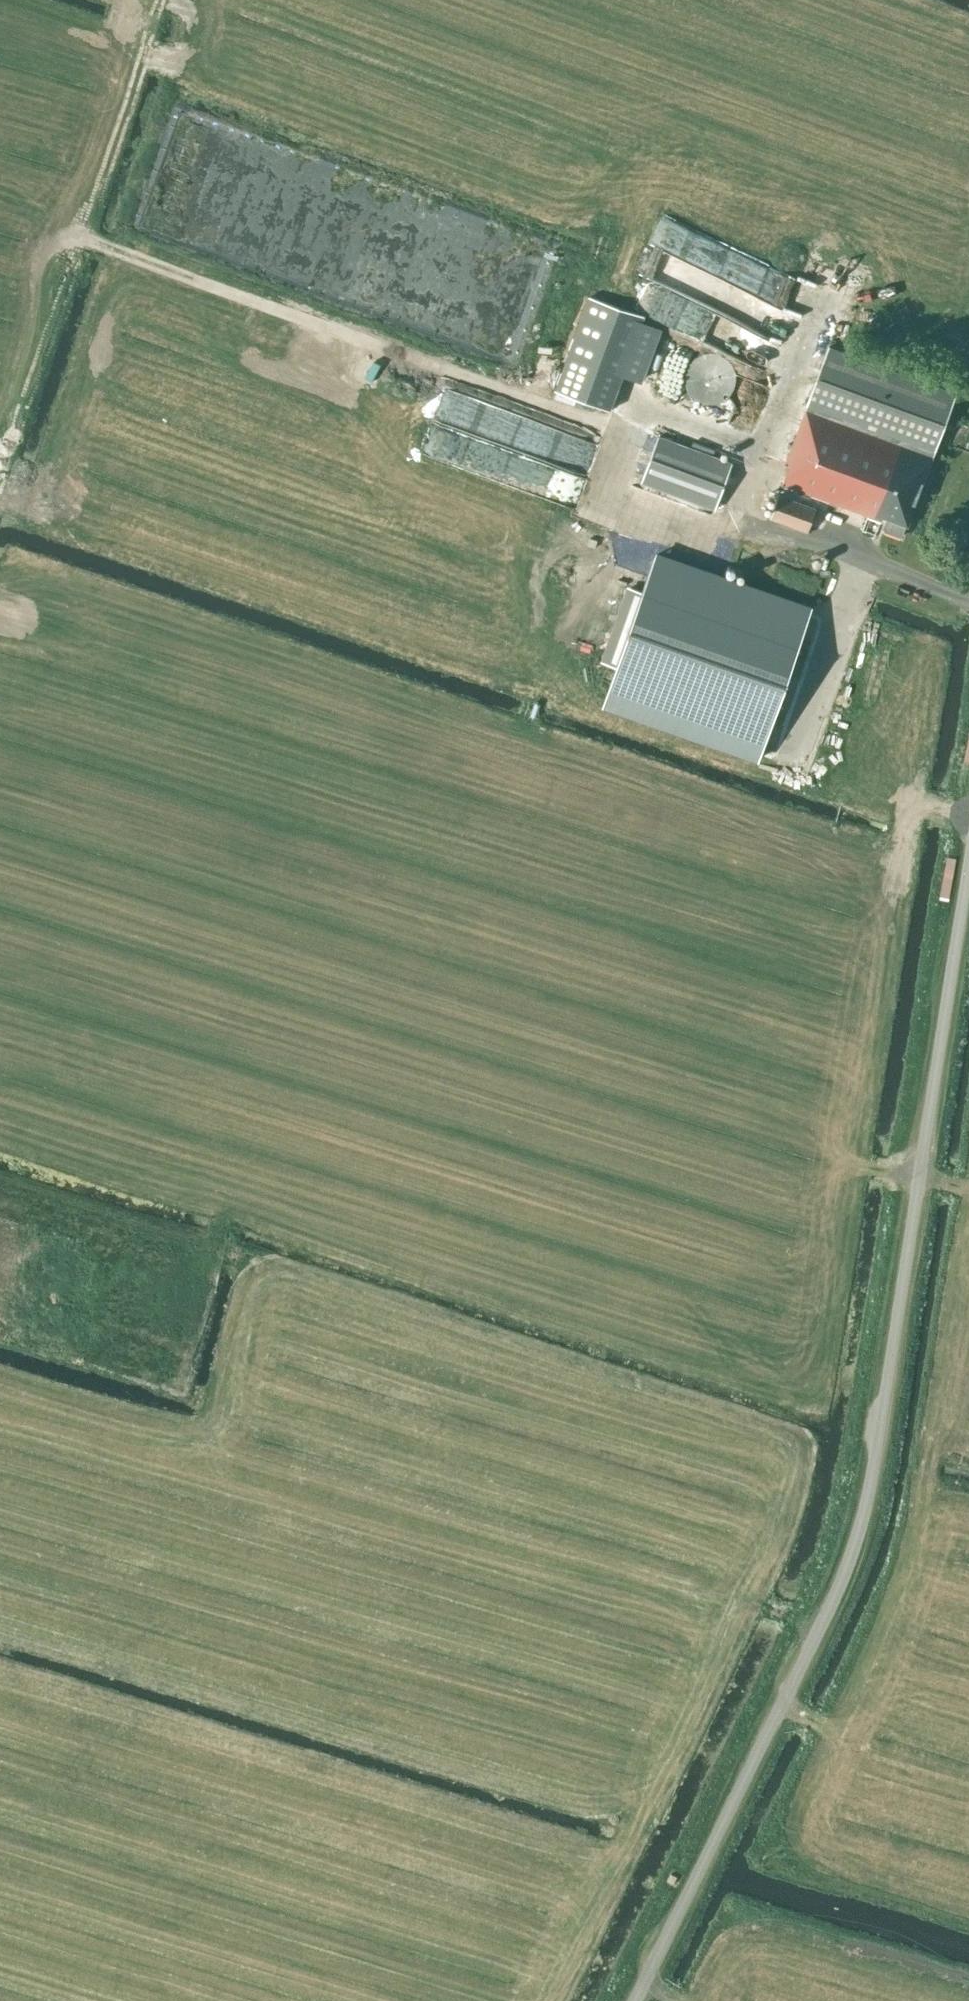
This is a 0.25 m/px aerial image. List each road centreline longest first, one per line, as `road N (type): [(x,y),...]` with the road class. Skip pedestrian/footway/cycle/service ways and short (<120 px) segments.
road 1 (unclassified): [(634,2000),(832,1601),(858,1531),(968,861)]

